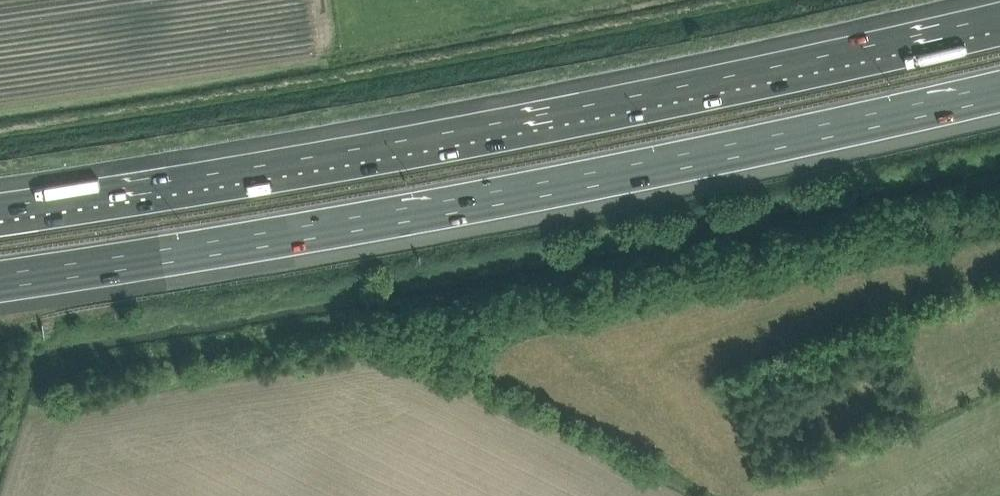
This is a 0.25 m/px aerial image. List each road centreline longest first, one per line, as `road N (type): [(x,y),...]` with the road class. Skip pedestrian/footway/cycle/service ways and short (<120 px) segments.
road 1 (motorway): [(999,29),(390,157),(0,219)]
road 2 (motorway): [(0,281),(381,226),(999,97)]

